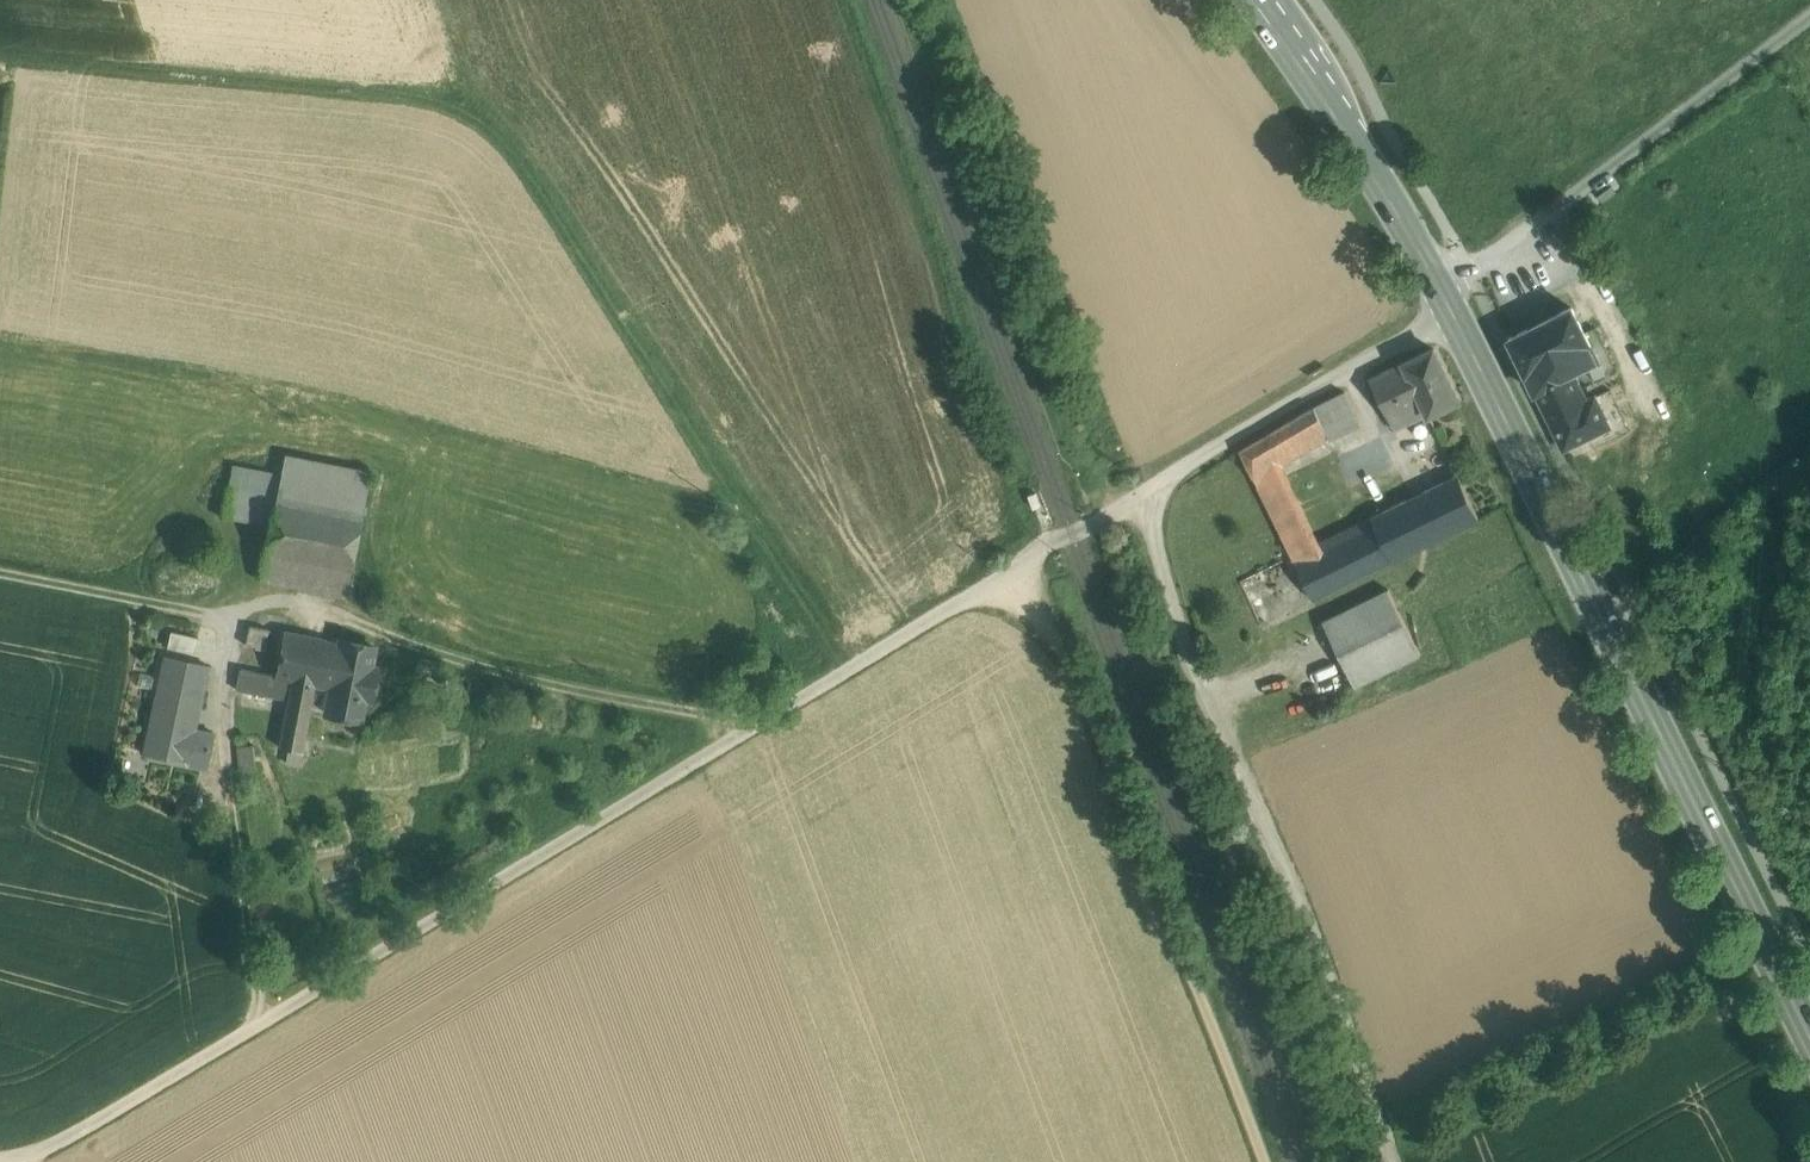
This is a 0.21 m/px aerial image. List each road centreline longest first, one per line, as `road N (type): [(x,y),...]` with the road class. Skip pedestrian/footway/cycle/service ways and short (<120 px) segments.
road 1 (unclassified): [(0,1158),(19,1158),(103,1122),(1451,301)]
road 2 (primary): [(1451,301),(1809,1024)]
road 3 (track): [(0,572),(233,617),(263,600),(759,722)]
road 4 (track): [(1144,489),(1145,525),(1389,1161)]
road 5 (track): [(850,667),(804,622),(530,165),(457,105)]
road 6 (track): [(1017,561),(1099,713),(1265,1161)]
road 7 (track): [(1451,301),(1470,264),(1587,188),(1809,19)]
road 8 (primary): [(1253,0),(1451,301)]

